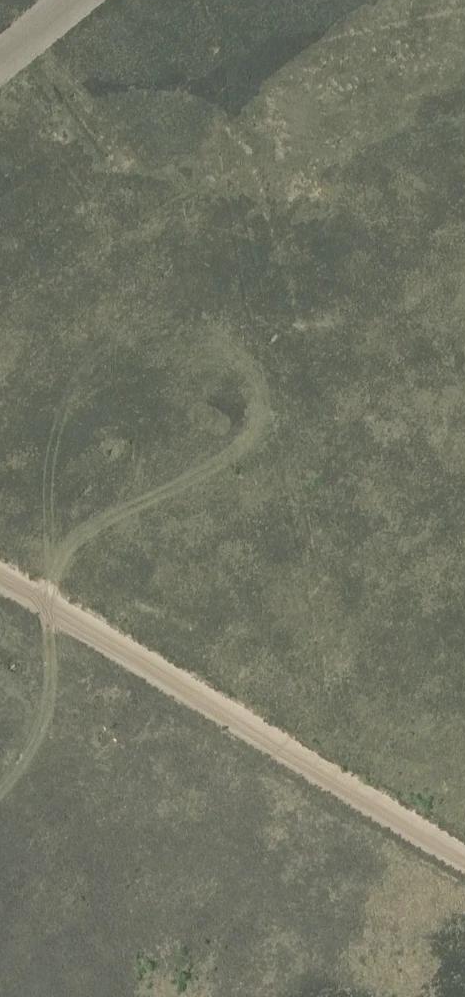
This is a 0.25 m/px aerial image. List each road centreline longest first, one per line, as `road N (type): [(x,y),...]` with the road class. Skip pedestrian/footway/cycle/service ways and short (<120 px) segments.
road 1 (track): [(464,860),(0,576)]
road 2 (track): [(49,606),(50,686),(41,736),(0,789)]

